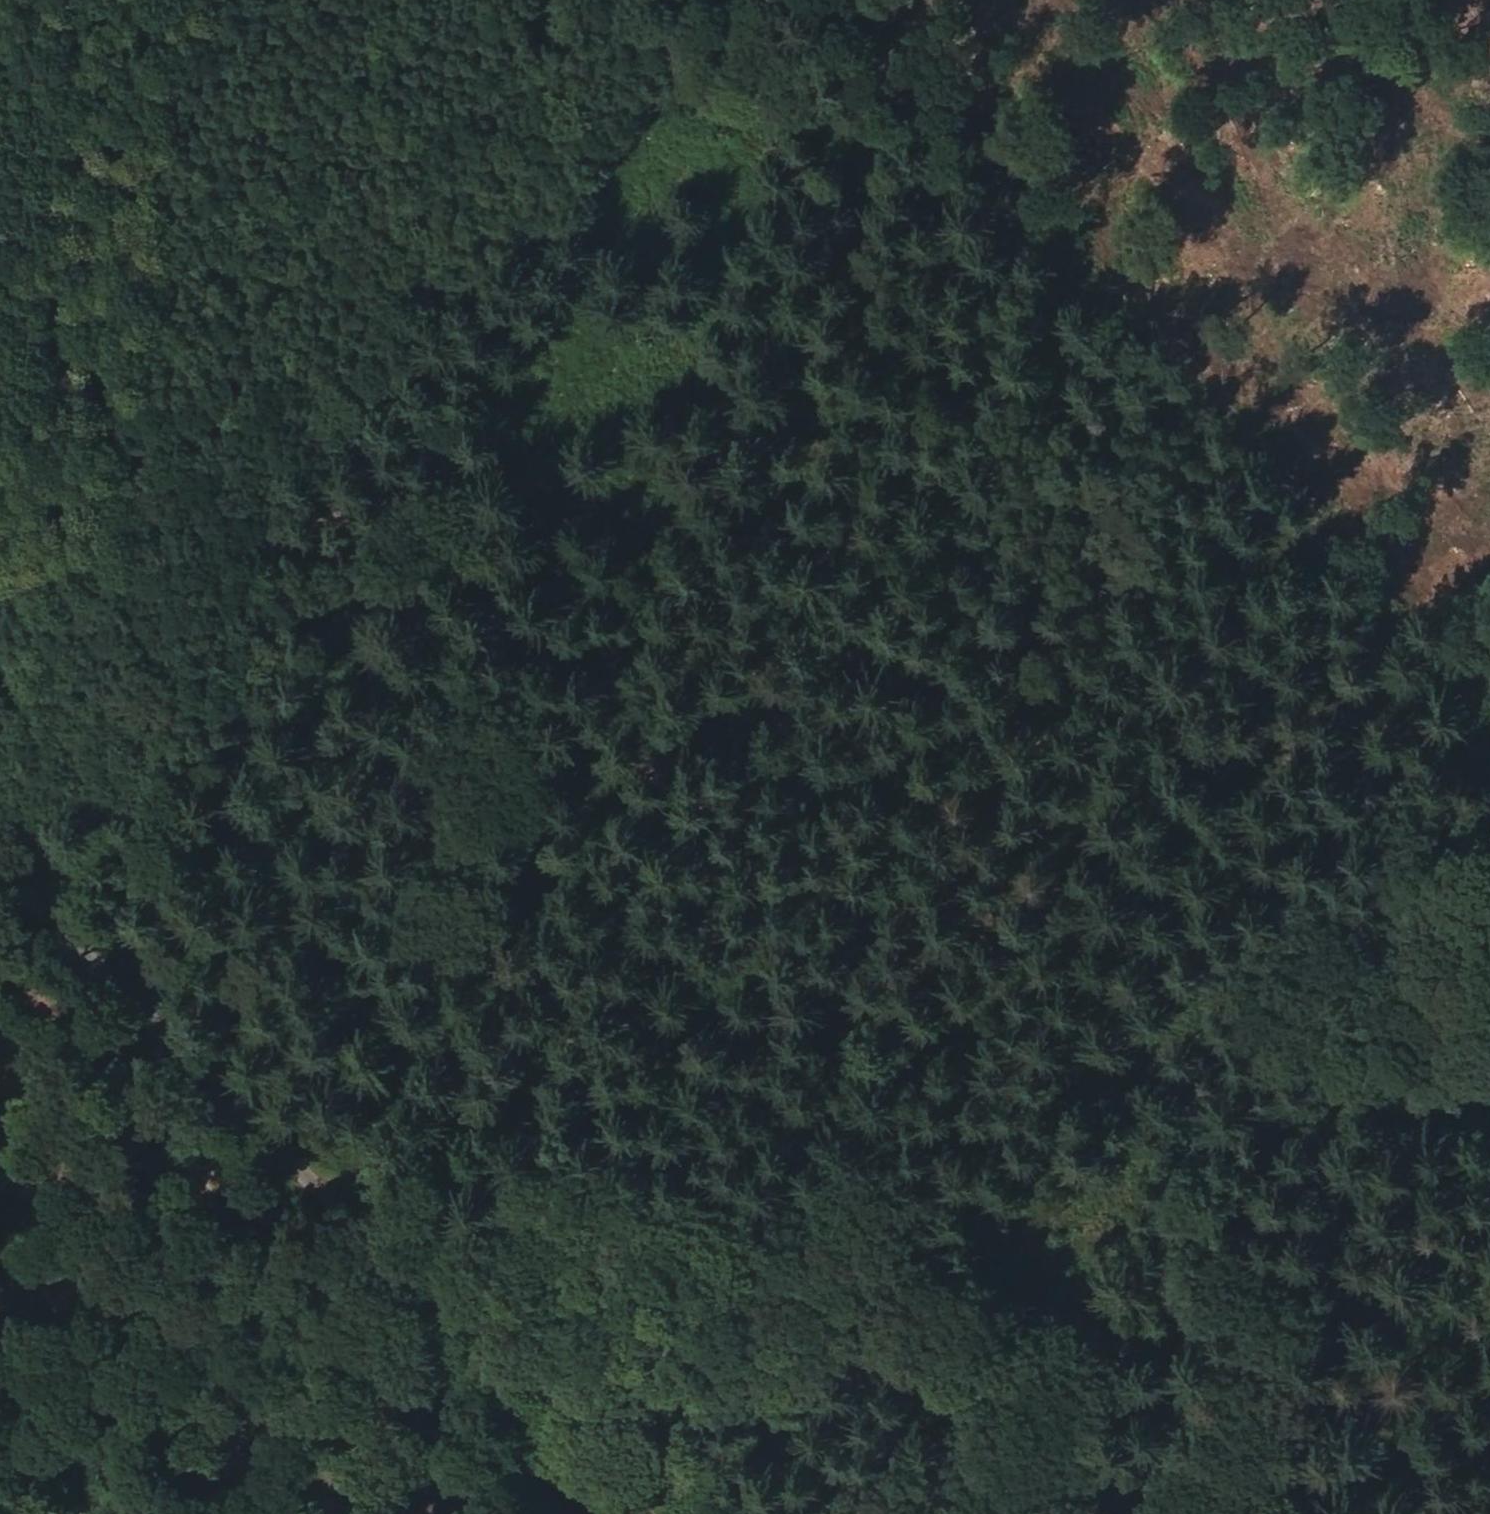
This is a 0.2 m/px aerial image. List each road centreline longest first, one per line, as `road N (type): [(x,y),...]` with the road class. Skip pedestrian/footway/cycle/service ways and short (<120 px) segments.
road 1 (track): [(623,1513),(0,907)]

